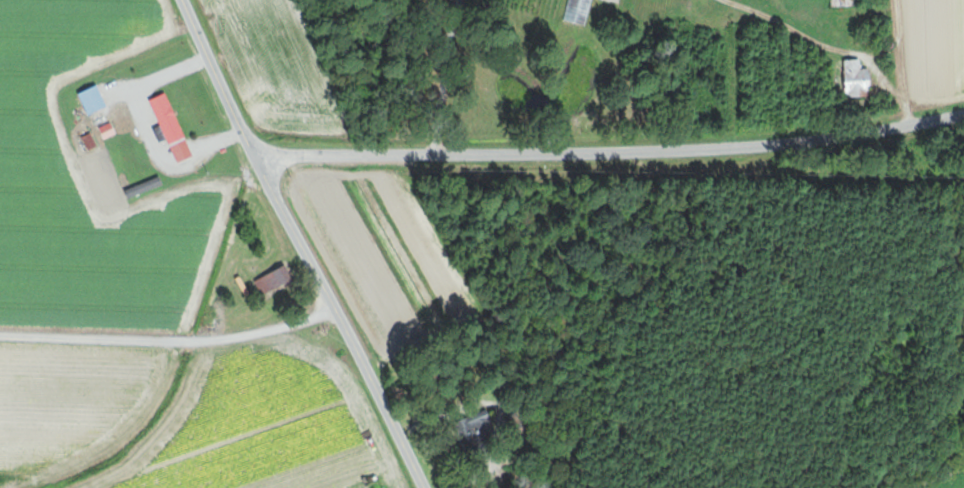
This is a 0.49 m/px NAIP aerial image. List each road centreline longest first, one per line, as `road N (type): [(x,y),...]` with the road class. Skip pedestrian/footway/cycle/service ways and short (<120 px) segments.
road 1 (residential): [(963,118),(771,148),(281,158),(261,166)]
road 2 (residential): [(424,487),(182,0)]

